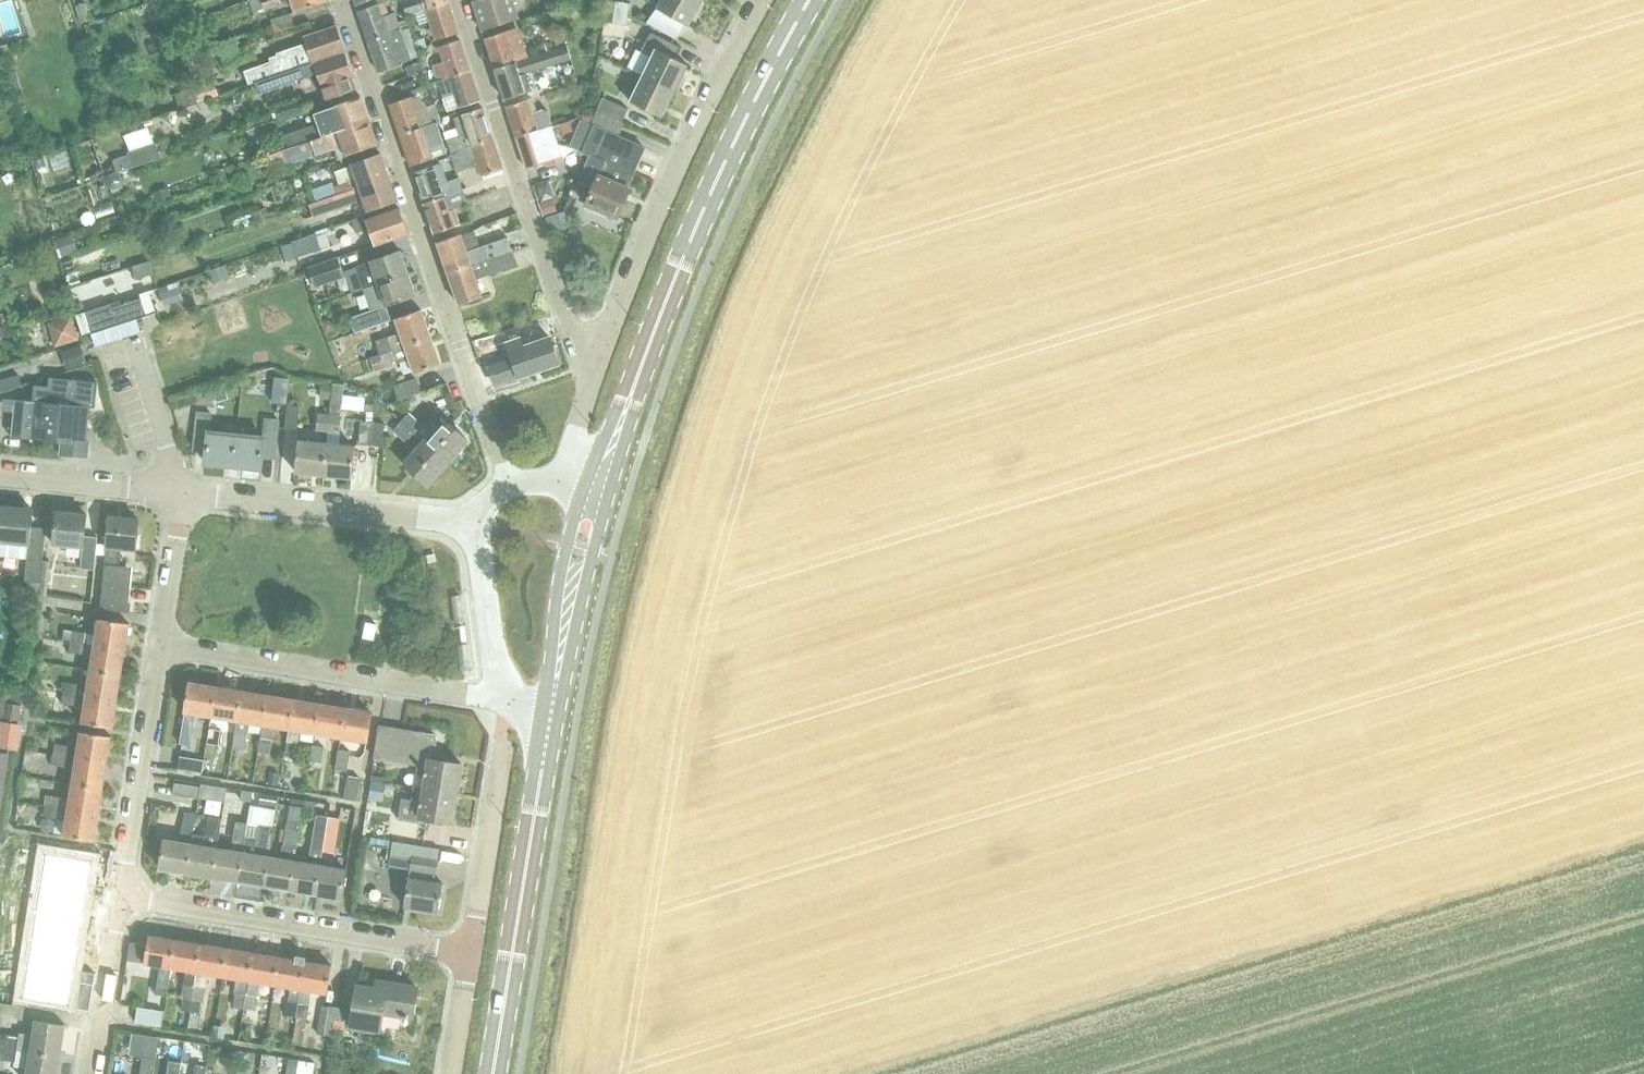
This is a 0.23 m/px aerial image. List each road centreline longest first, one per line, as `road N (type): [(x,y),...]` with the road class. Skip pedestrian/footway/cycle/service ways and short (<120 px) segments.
road 1 (secondary): [(601,489),(710,197),(810,0)]
road 2 (residential): [(340,0),(509,482)]
road 3 (residential): [(605,350),(574,339),(458,0)]
road 4 (residential): [(605,350),(676,166),(762,0)]
road 5 (secondary): [(491,1073),(550,716)]
road 6 (residential): [(509,699),(157,649)]
road 7 (residential): [(465,955),(116,898)]
road 8 (residential): [(509,482),(477,525),(183,492)]
road 9 (residential): [(116,898),(157,649)]
road 10 (secondary): [(550,716),(601,489)]
road 11 (residential): [(465,955),(502,740)]
road 12 (residential): [(183,492),(0,473)]
road 13 (residential): [(86,1073),(116,898)]
road 14 (residential): [(183,492),(129,328)]
road 15 (residential): [(157,649),(183,492)]
road 16 (residential): [(564,485),(605,350)]
road 17 (residential): [(447,1073),(465,955)]

